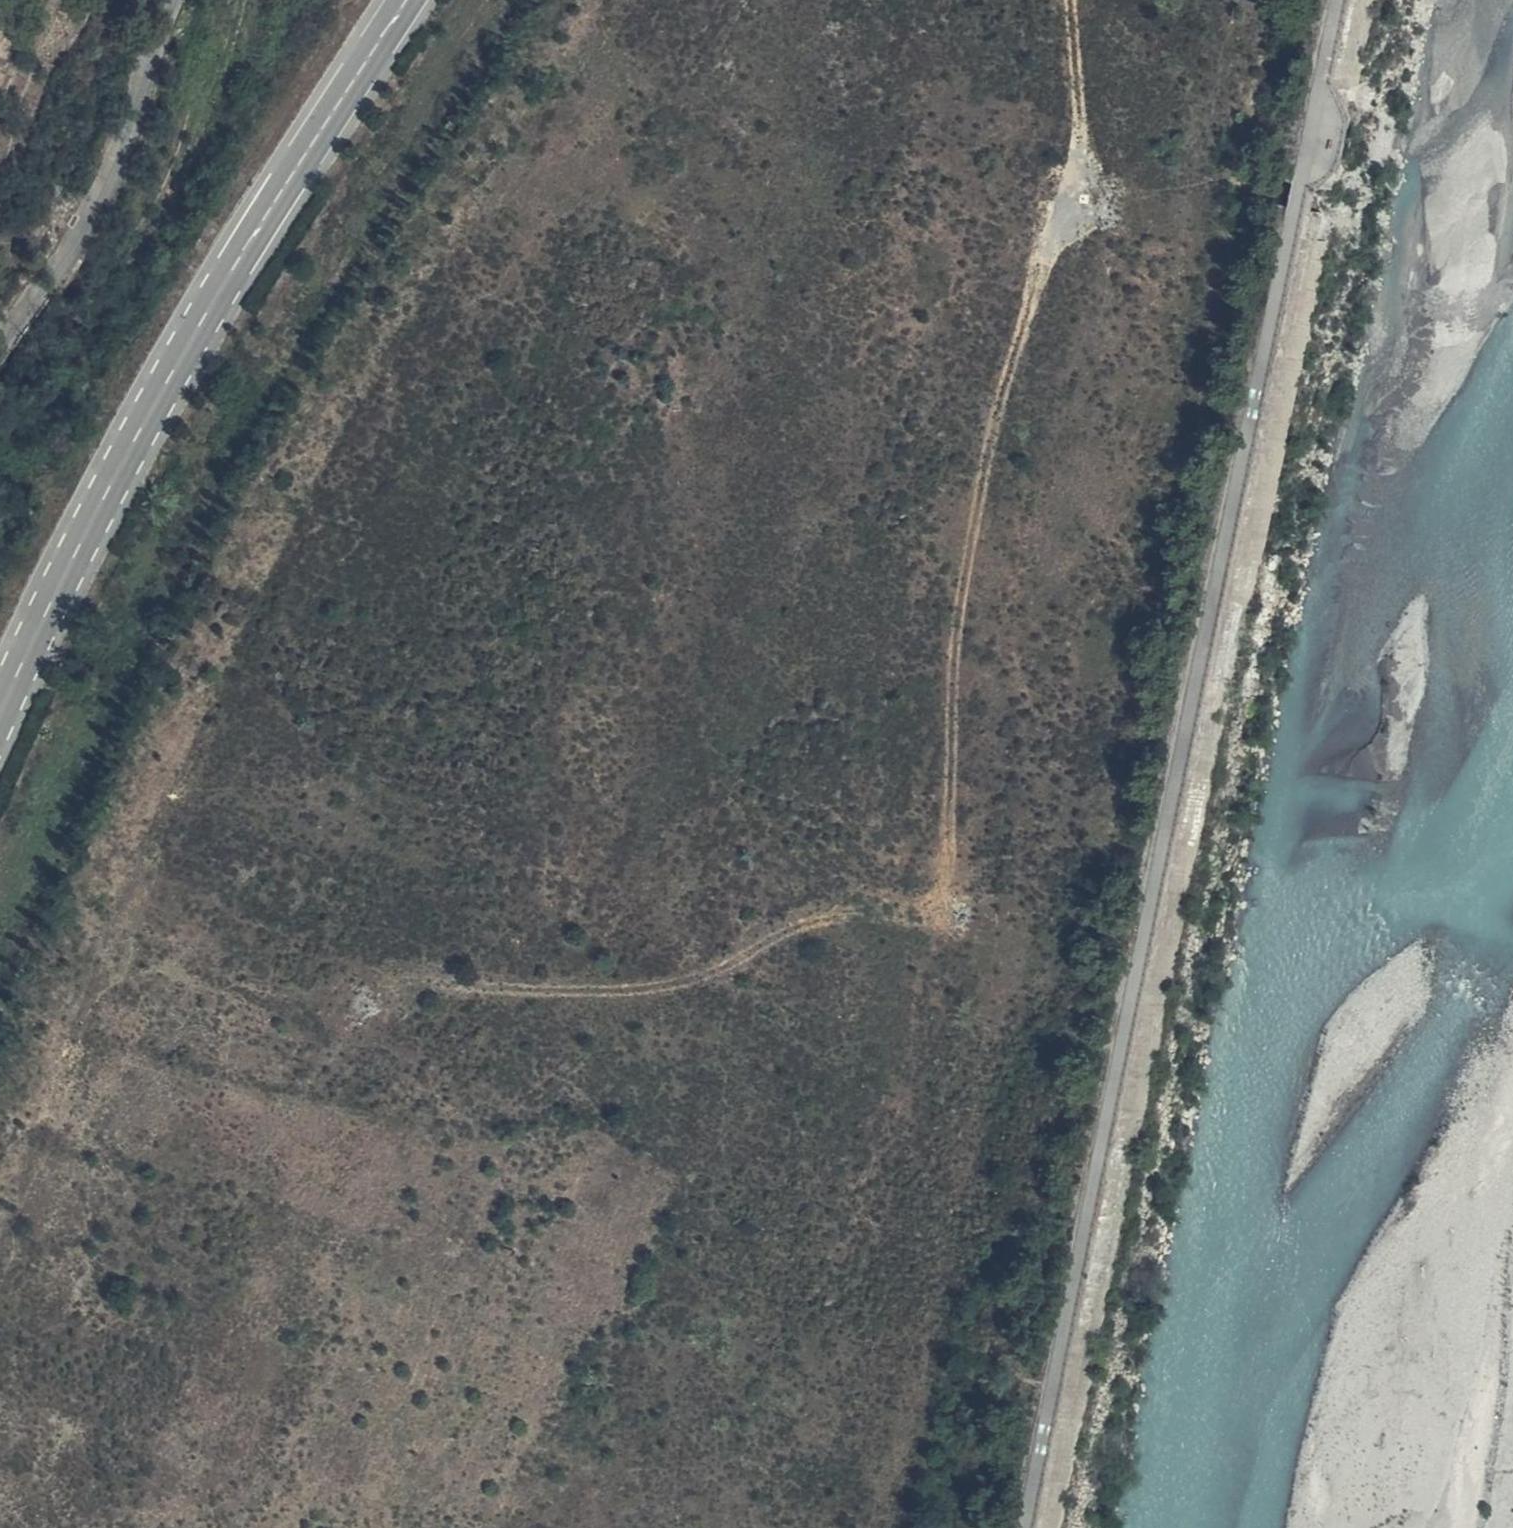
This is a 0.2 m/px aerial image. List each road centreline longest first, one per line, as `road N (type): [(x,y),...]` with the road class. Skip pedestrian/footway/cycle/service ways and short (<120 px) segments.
road 1 (primary): [(408,0),(261,221),(89,528),(0,716)]
road 2 (unclassified): [(0,337),(99,192),(181,0)]

